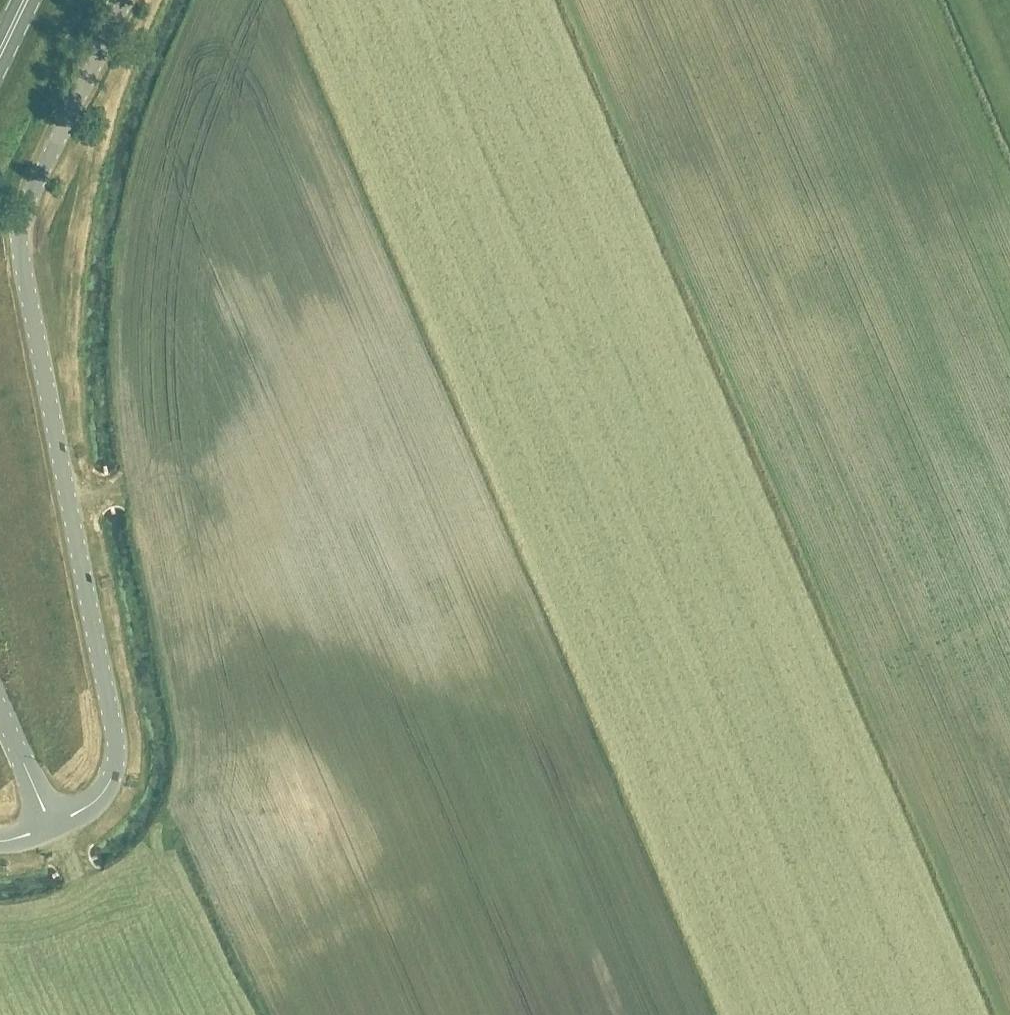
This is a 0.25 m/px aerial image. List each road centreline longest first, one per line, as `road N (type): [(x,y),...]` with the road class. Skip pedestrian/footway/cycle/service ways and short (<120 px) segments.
road 1 (unclassified): [(51,824),(96,798),(112,771),(114,740),(20,227),(122,0)]
road 2 (tertiary): [(51,824),(0,708)]

